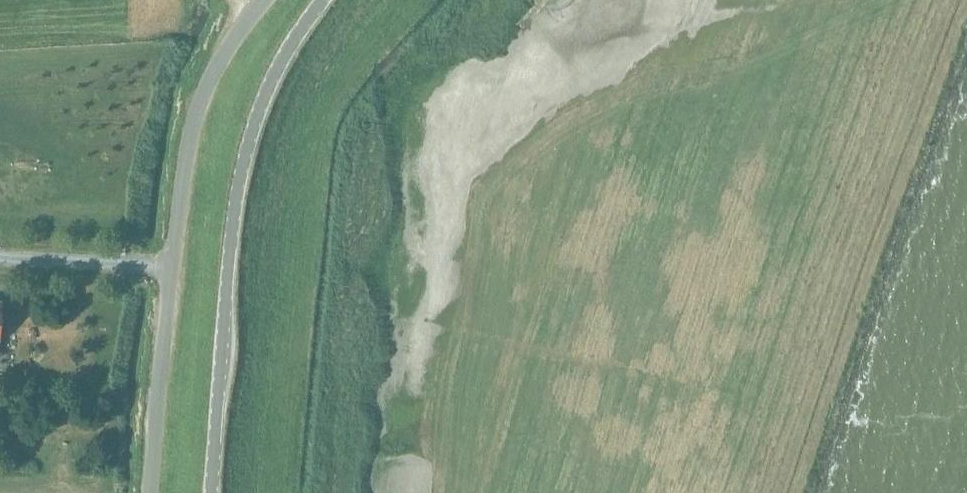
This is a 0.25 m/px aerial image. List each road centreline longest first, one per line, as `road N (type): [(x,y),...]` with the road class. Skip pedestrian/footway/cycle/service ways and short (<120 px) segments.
road 1 (tertiary): [(268,0),(224,59),(196,126),(152,492)]
road 2 (tertiary): [(211,492),(240,174),(270,80),(322,0)]

